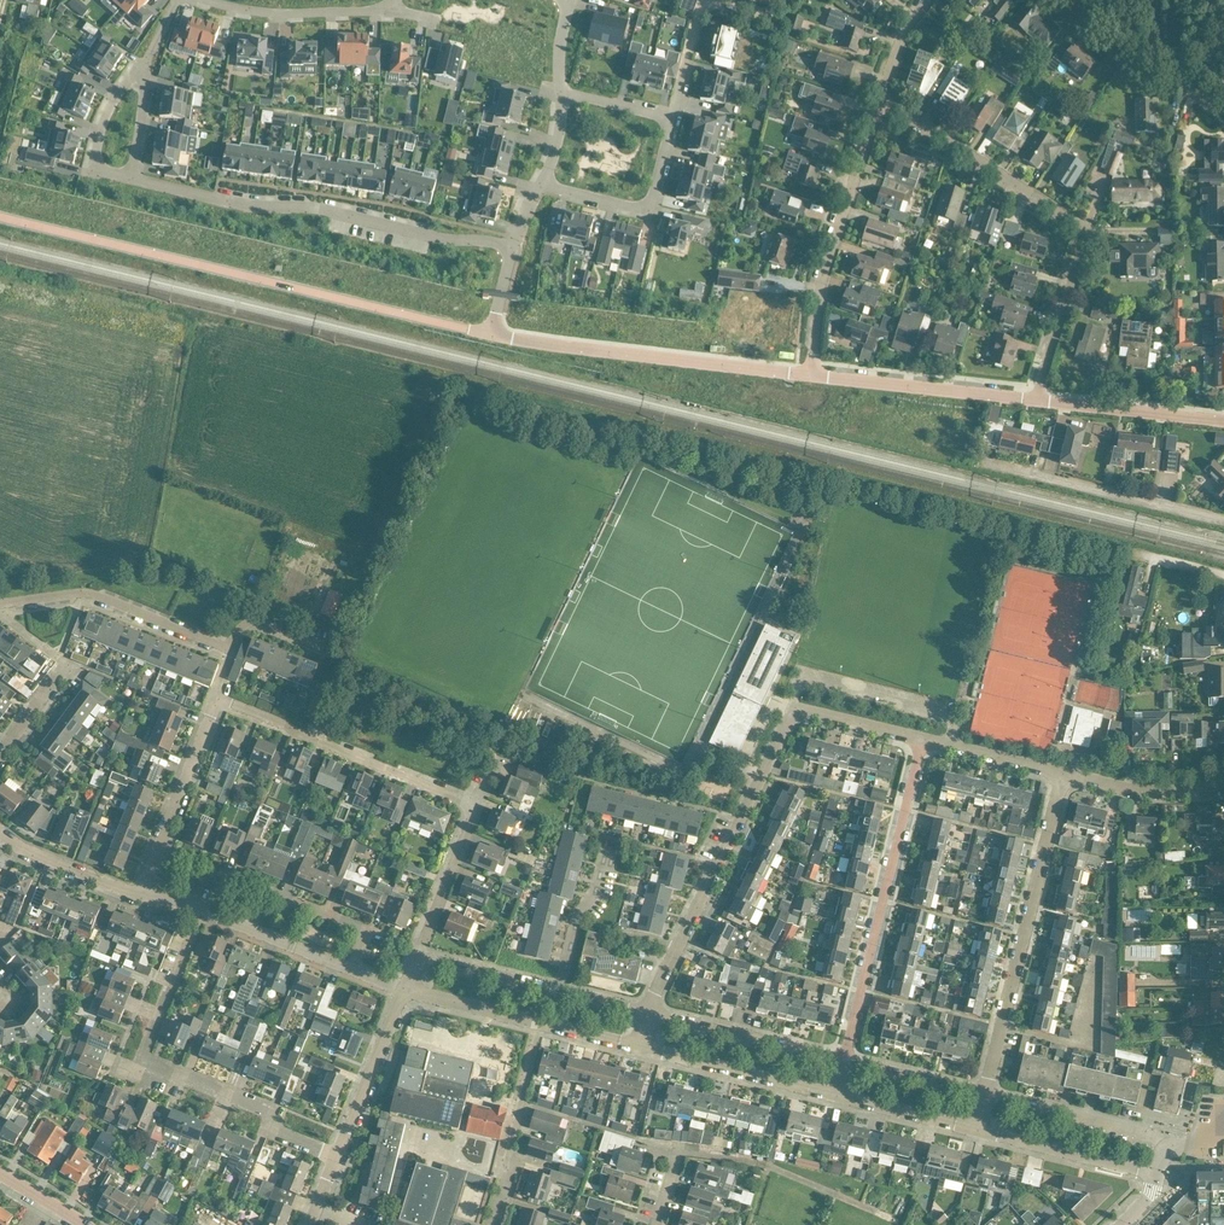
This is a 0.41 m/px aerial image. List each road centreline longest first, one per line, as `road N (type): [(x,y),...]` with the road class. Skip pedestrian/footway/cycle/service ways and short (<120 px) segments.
road 1 (residential): [(491,335),(0,217)]
road 2 (residential): [(1037,401),(1082,241),(1072,222),(877,102)]
road 3 (residential): [(336,1157),(269,1131),(276,1114),(143,1059),(202,911)]
road 4 (residential): [(511,247),(321,209),(245,205),(130,178)]
road 5 (residential): [(845,1063),(922,739)]
road 6 (residential): [(1064,774),(984,1097)]
road 7 (residential): [(648,1015),(788,722)]
road 8 (residential): [(813,374),(491,335)]
road 9 (residential): [(813,374),(828,269),(877,102)]
road 10 (residential): [(220,703),(478,807)]
road 11 (track): [(1223,520),(983,460)]
road 12 (residential): [(229,646),(97,596),(0,605)]
road 13 (residential): [(1037,401),(813,374)]
road 14 (residential): [(493,1224),(542,1023)]
road 15 (residential): [(141,892),(220,703)]
road 16 (residential): [(540,185),(648,208),(673,118)]
road 17 (residential): [(845,1063),(648,1015)]
road 18 (residential): [(640,1047),(836,1094)]
road 19 (residential): [(353,970),(371,929),(267,888),(250,929)]
road 20 (residential): [(1164,1146),(1149,1135),(984,1097)]
road 21 (unclassified): [(1223,115),(1075,0)]
road 22 (residential): [(1223,421),(1037,401)]
road 23 (residential): [(976,1129),(1157,1174)]
road 24 (residential): [(201,0),(279,15),(385,12)]
road 25 (residential): [(336,1157),(407,989)]
road 26 (residential): [(417,959),(478,807)]
road 27 (residential): [(1223,786),(1135,791),(1064,774)]
road 28 (residential): [(559,993),(576,916),(594,893),(608,846)]
road 29 (residential): [(141,892),(21,849),(0,833)]
road 30 (residential): [(1064,774),(922,739)]
road 31 (residential): [(559,993),(417,959)]
road 32 (residential): [(130,178),(94,169),(113,105),(141,74)]
road 33 (residential): [(836,1094),(976,1129)]
road 34 (residential): [(984,1097),(845,1063)]
road 35 (residential): [(407,989),(542,1023)]
road 36 (residential): [(922,739),(816,712),(788,722)]
road 37 (residential): [(332,652),(258,622),(242,627),(229,646)]

